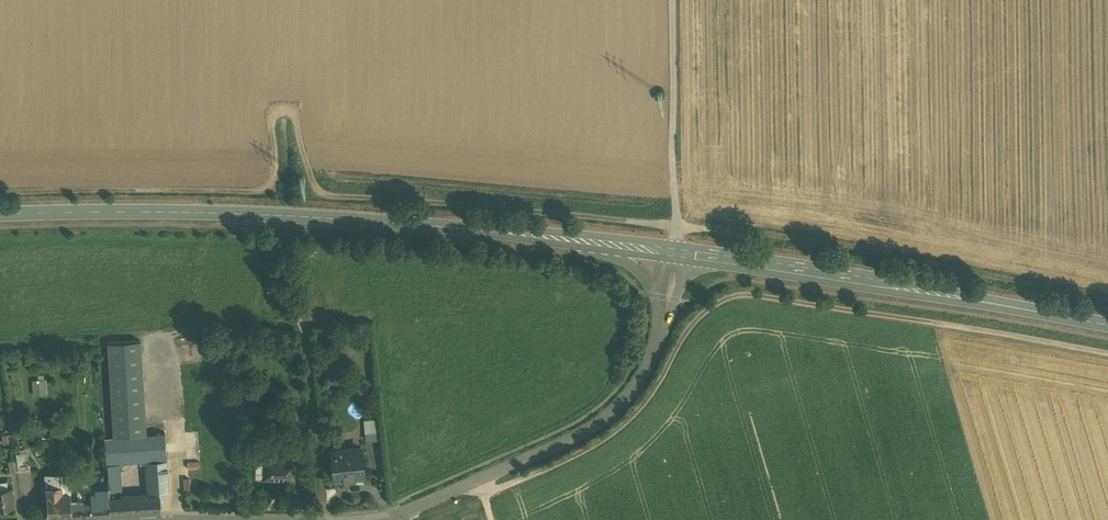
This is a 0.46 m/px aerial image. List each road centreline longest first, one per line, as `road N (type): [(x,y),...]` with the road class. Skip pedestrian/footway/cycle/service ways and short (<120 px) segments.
road 1 (track): [(483,496),(611,435),(645,401),(685,328),(733,294),(1107,354)]
road 2 (track): [(676,226),(325,193),(314,184),(294,115),(283,113),(272,118),(271,186),(252,192)]
road 3 (secondary): [(469,228),(243,212),(0,214)]
road 4 (secondary): [(984,301),(674,243)]
road 5 (unclassified): [(424,505),(604,419),(625,401),(661,325)]
road 6 (secondary): [(683,260),(984,301)]
road 7 (track): [(299,321),(0,347)]
road 8 (track): [(0,194),(252,192)]
road 9 (track): [(670,0),(674,243)]
road 10 (track): [(299,321),(289,270),(283,113)]
road 11 (secondary): [(674,243),(469,228)]
road 12 (track): [(319,519),(299,321)]
road 13 (secondary): [(1107,326),(984,301)]
road 14 (secondary): [(469,228),(589,248)]

